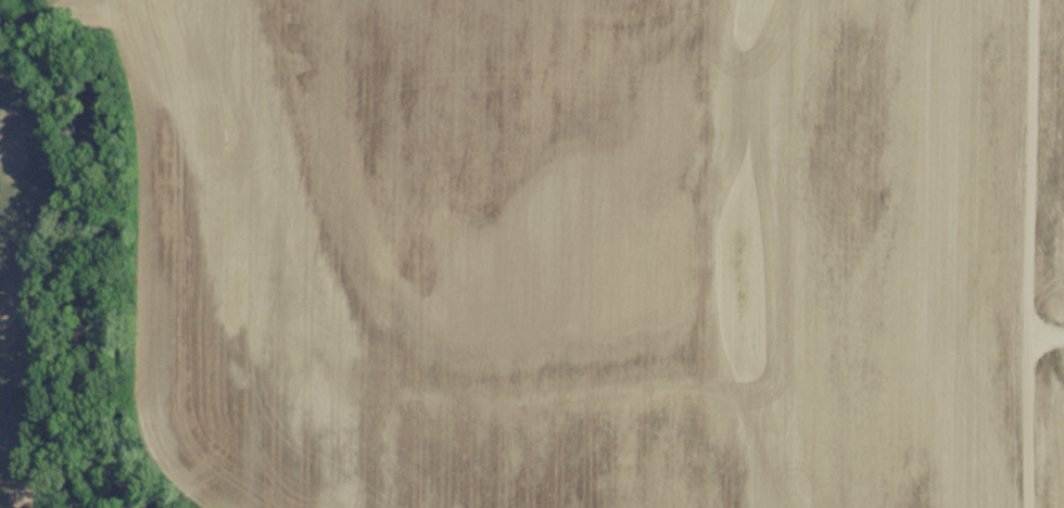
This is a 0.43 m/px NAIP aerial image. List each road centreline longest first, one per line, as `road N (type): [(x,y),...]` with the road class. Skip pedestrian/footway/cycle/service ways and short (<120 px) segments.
road 1 (track): [(1026,0),(1006,507)]

